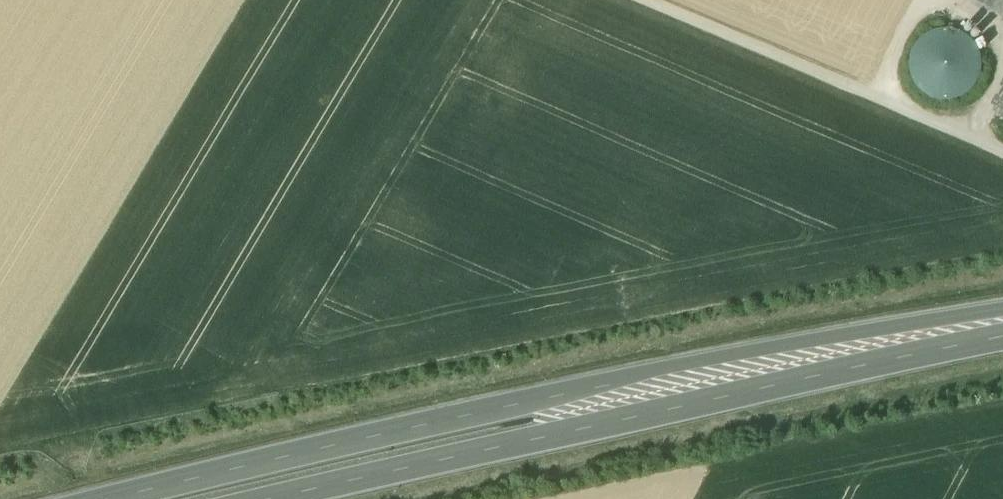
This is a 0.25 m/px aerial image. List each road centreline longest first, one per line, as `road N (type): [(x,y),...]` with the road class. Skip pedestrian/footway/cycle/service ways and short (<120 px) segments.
road 1 (trunk): [(797,361),(490,408),(110,498)]
road 2 (trunk): [(270,498),(638,416),(797,361)]
road 3 (track): [(626,0),(1002,161)]
road 4 (trunk): [(797,361),(1002,325)]

